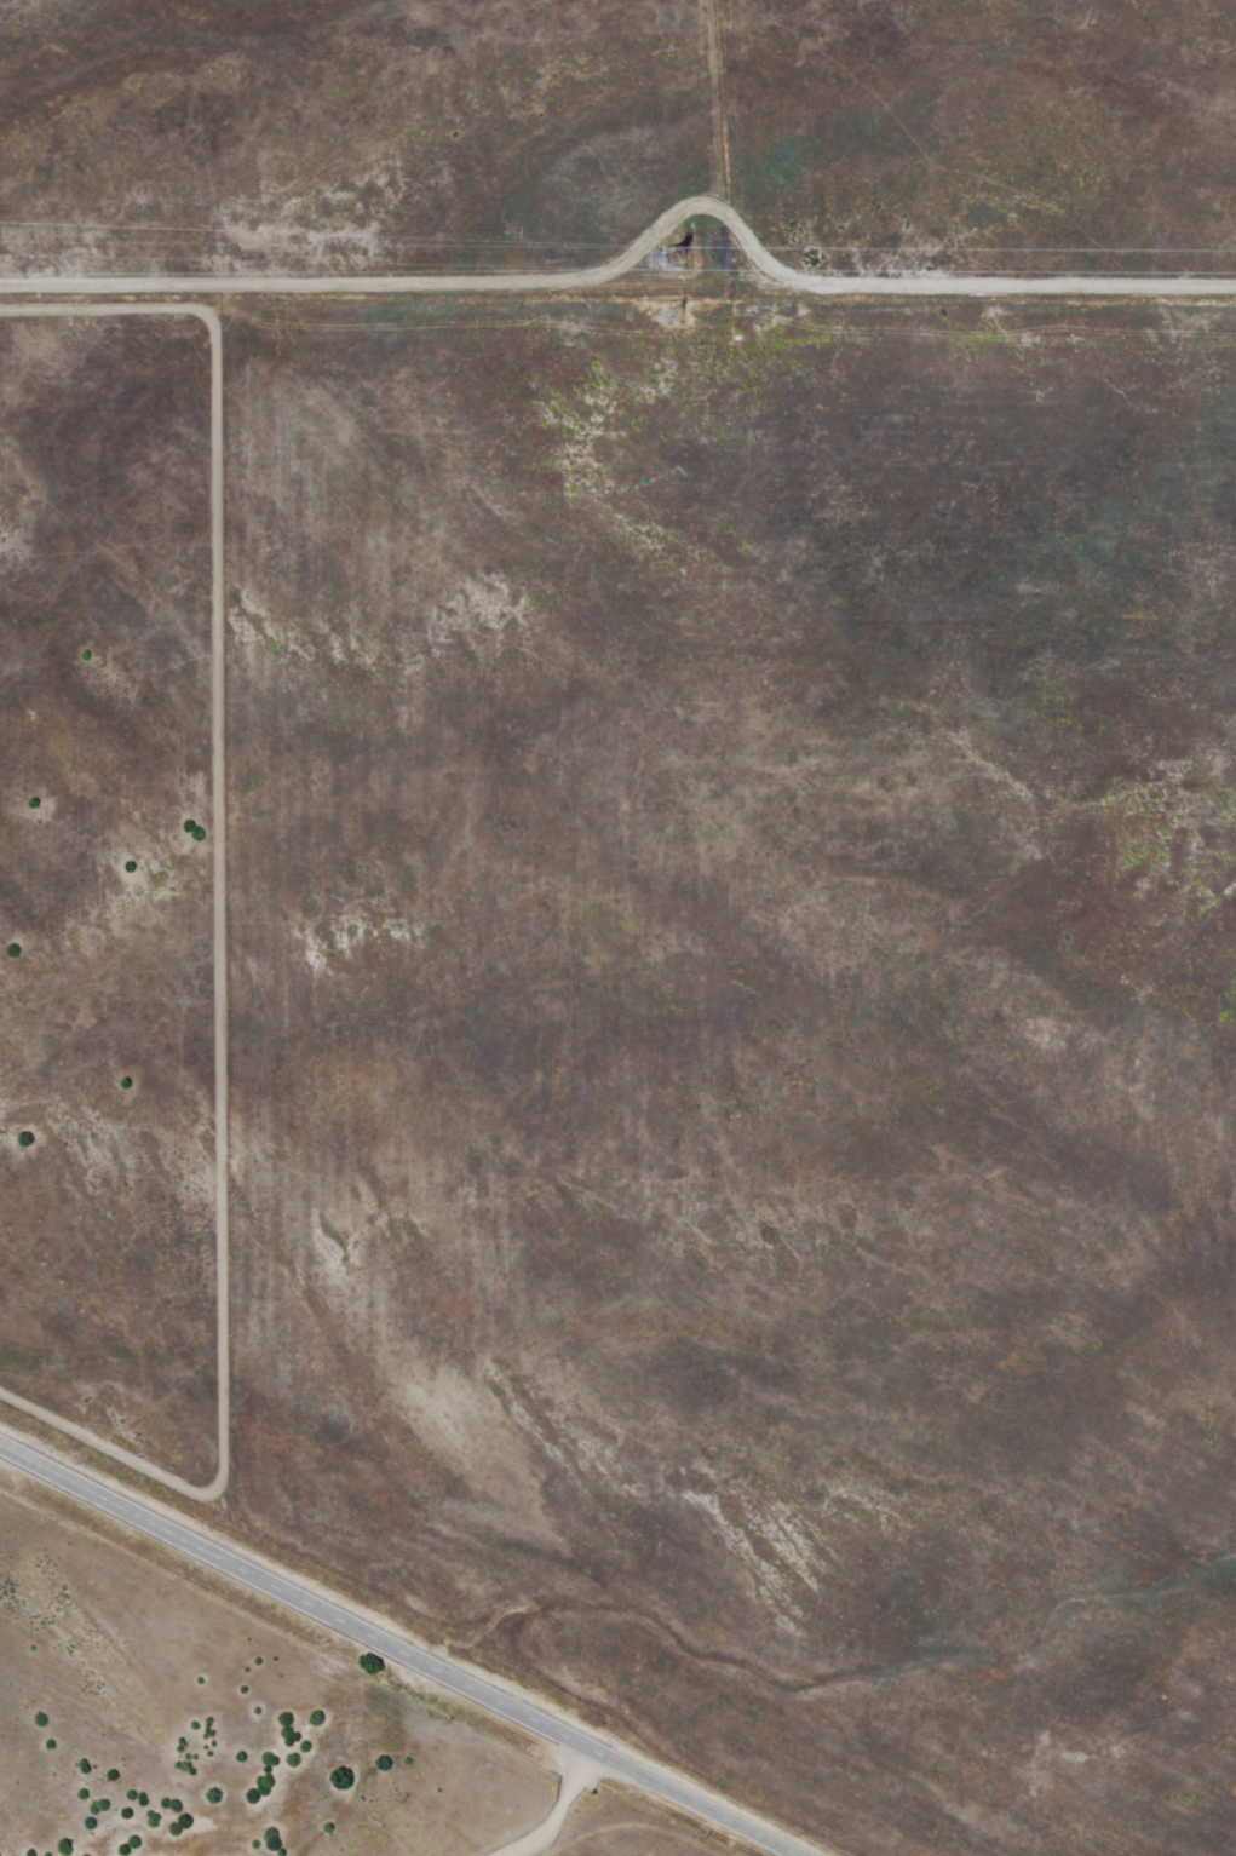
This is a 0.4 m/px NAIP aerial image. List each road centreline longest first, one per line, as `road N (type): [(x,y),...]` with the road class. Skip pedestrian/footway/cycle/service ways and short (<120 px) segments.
road 1 (secondary): [(802,1855),(0,1440)]

